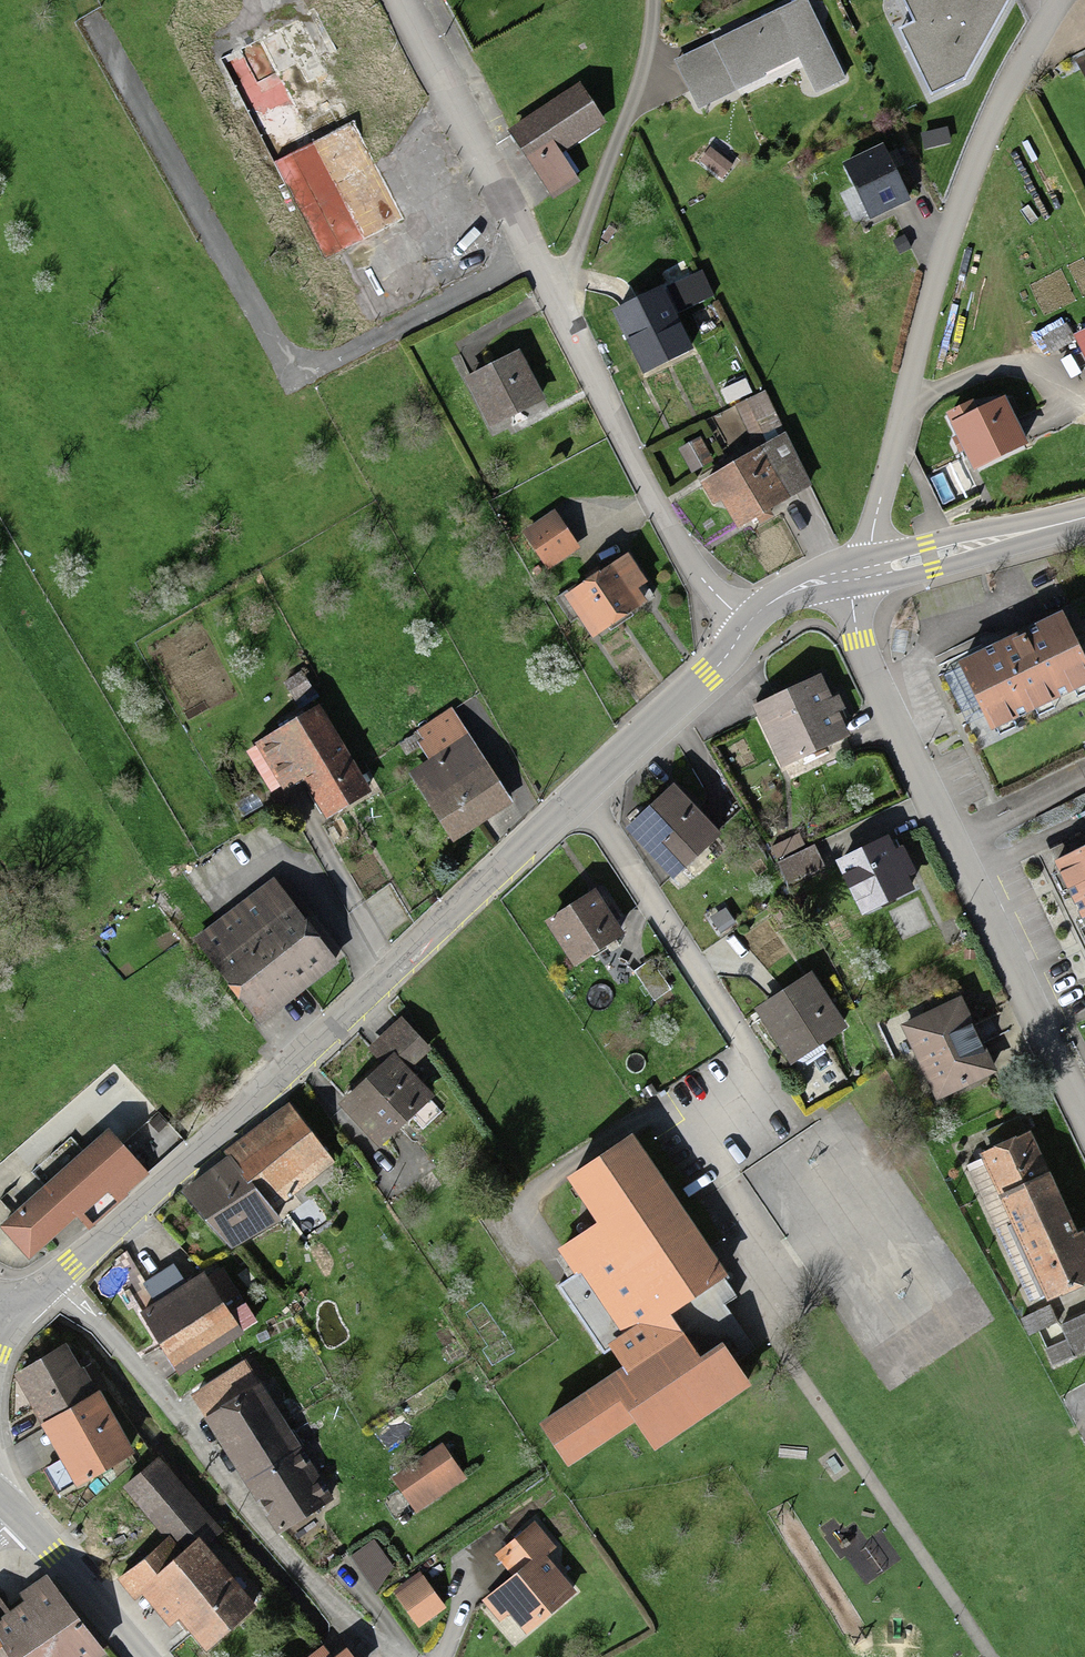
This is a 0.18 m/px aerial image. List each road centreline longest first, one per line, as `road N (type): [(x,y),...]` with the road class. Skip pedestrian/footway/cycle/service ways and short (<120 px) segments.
road 1 (secondary): [(49,1283),(579,798),(708,675),(748,625)]
road 2 (residential): [(396,0),(672,535),(748,625)]
road 3 (residential): [(1058,0),(1008,83),(962,199),(903,399),(868,571)]
road 4 (residential): [(849,575),(865,659),(984,924),(1084,1121)]
road 5 (residential): [(49,1283),(99,1324),(281,1559),(340,1618),(403,1656)]
road 6 (secondary): [(868,571),(1084,519)]
road 7 (primary): [(22,1516),(143,1656)]

